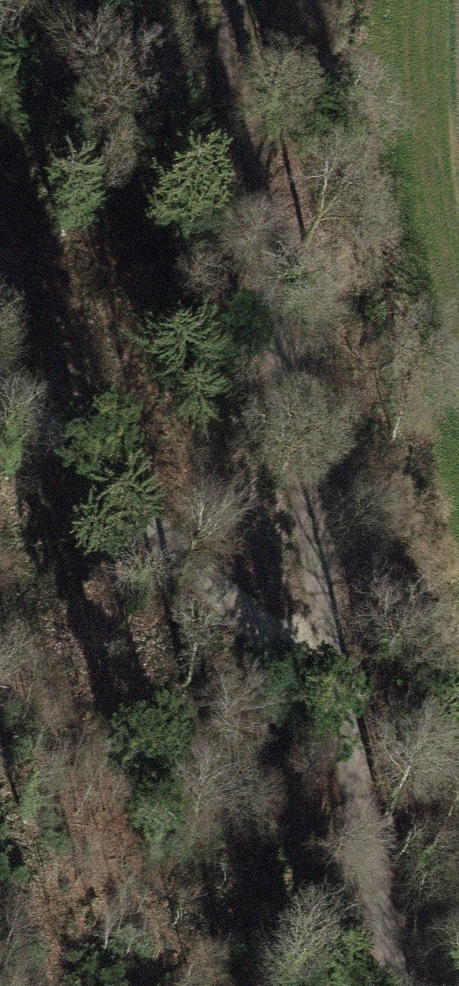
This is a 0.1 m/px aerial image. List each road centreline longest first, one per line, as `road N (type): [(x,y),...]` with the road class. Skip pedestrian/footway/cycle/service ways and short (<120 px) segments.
road 1 (track): [(395,985),(332,689),(272,324),(233,47),(233,0)]
road 2 (track): [(332,689),(0,371)]

